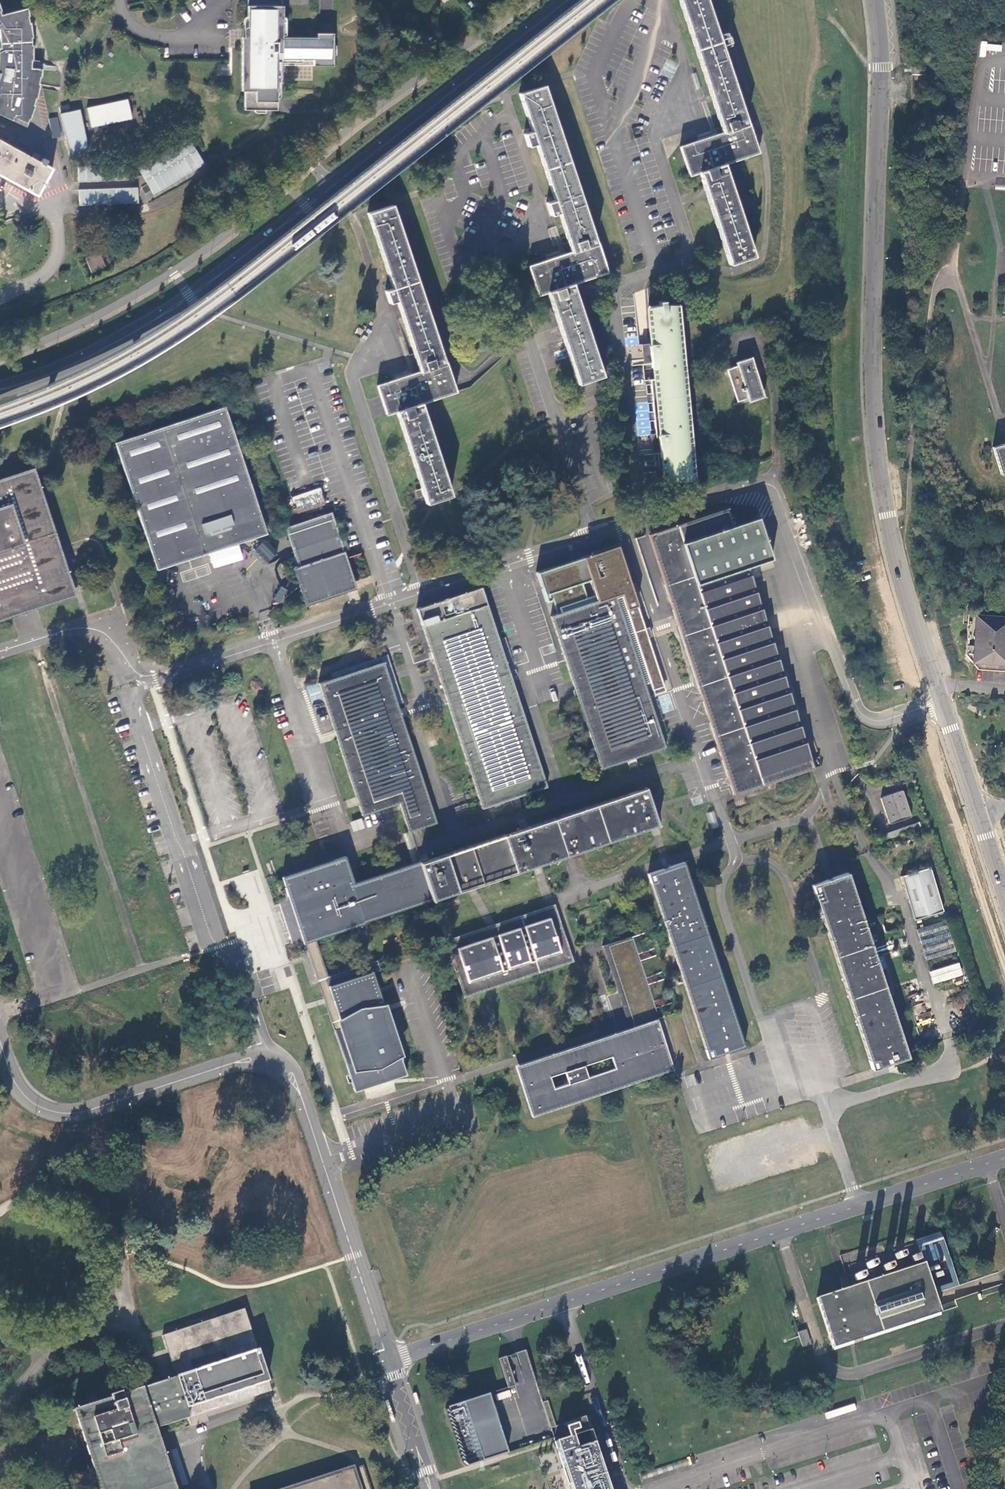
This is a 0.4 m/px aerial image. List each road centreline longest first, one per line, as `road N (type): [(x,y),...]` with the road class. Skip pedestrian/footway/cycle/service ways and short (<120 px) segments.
road 1 (residential): [(223,944),(133,706),(143,687),(166,676),(750,490),(775,505),(856,710),(871,723),(889,723),(943,702)]
road 2 (tertiary): [(943,702),(896,557),(879,453),(876,0)]
road 3 (secondary): [(564,0),(189,294),(82,359),(11,388)]
road 4 (unclassified): [(389,1359),(1004,1159)]
road 5 (tertiary): [(266,1060),(291,1076),(303,1097),(389,1359)]
road 6 (tertiary): [(0,1041),(28,1096),(73,1112),(266,1060)]
road 7 (tertiary): [(389,1359),(431,1488)]
road 8 (residential): [(223,944),(266,1060)]

